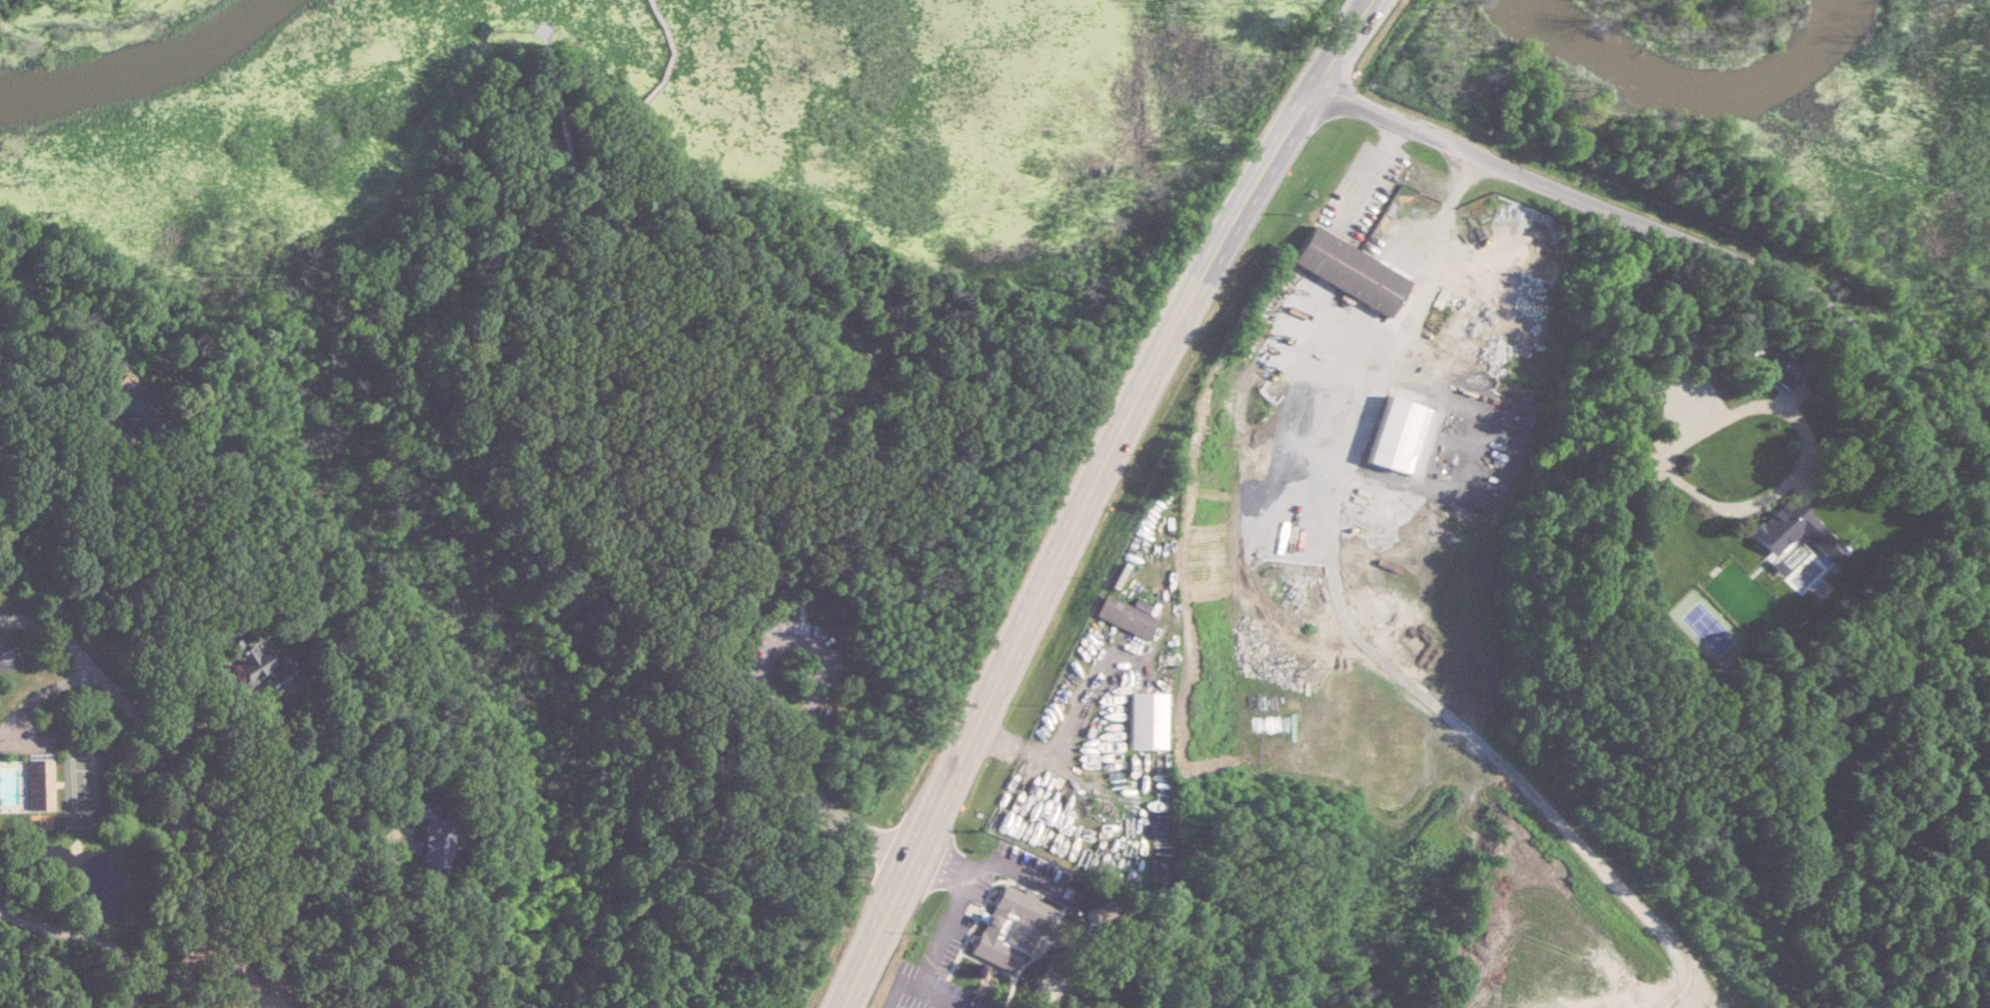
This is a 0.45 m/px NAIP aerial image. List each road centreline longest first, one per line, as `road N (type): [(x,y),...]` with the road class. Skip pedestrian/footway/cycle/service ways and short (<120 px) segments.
road 1 (secondary): [(841,1007),(1184,309),(1373,0)]
road 2 (tertiary): [(1317,85),(1841,308),(1989,436)]
road 3 (residential): [(0,620),(50,618),(94,671),(17,711),(0,734)]
road 4 (residential): [(0,912),(122,943),(148,972),(140,1007)]

